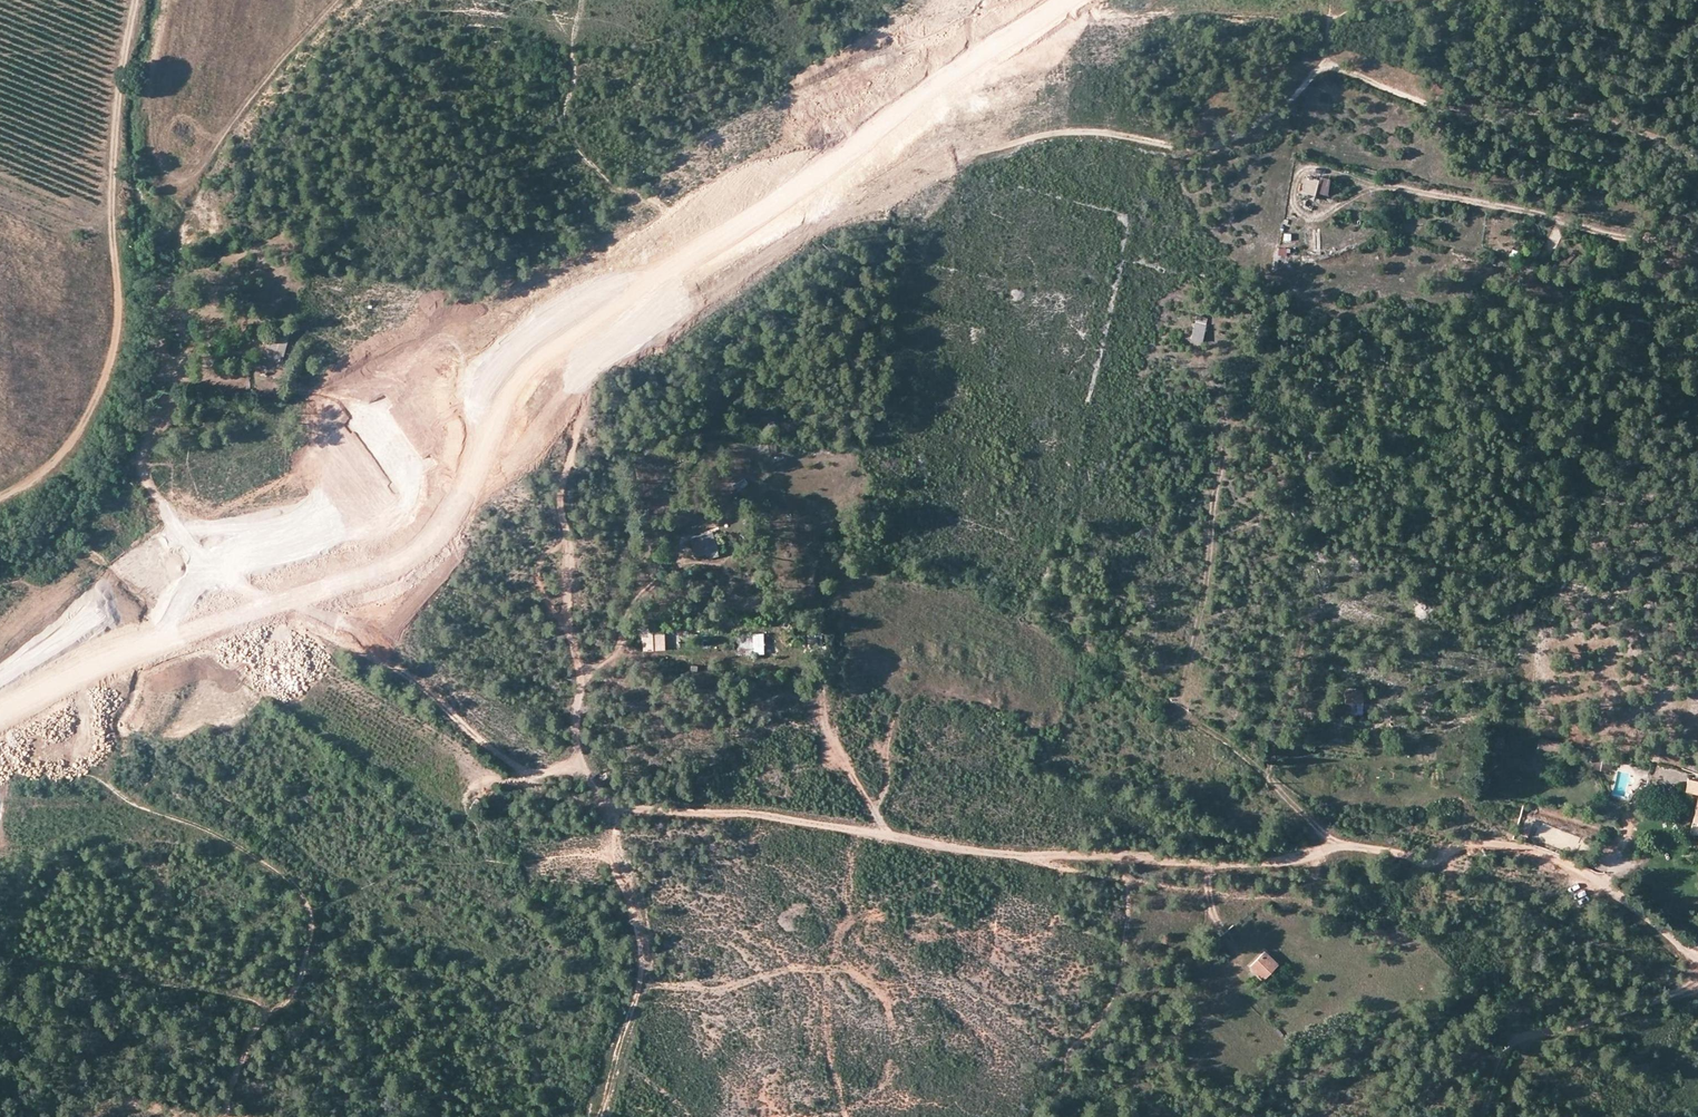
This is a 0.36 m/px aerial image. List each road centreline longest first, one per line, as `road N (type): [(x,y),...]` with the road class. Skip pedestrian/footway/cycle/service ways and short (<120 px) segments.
road 1 (track): [(1697,171),(1661,137),(1602,117),(1463,113),(1324,65),(1219,145),(1082,131),(960,158),(899,162),(607,356),(560,494),(585,762)]
road 2 (primary): [(1073,0),(0,706)]
road 3 (track): [(600,806),(763,815),(984,854),(1274,863),(1338,846),(1434,858),(1475,842),(1537,853),(1604,884)]
road 4 (track): [(171,396),(145,447),(147,478),(268,424),(307,398),(331,394),(364,411),(412,483),(426,528),(396,640),(413,682),(521,772),(585,762),(600,806)]
road 5 (track): [(0,497),(56,469),(85,432),(115,350),(118,95),(137,0)]
road 6 (track): [(1697,249),(1615,240),(1456,195),(1371,187),(1324,169),(1302,170),(1289,196),(1294,210),(1336,207)]
road 7 (track): [(600,806),(650,962),(597,1116)]
road 8 (unclassified): [(1604,884),(1697,964)]

